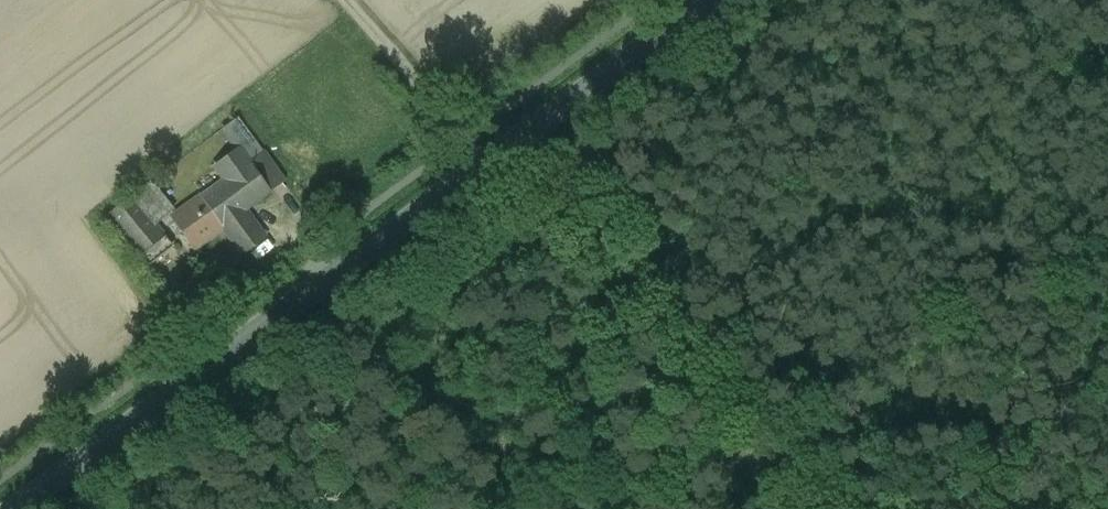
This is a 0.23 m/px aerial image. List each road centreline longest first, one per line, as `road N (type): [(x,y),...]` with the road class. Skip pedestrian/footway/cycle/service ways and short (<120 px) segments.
road 1 (tertiary): [(708,0),(10,508)]
road 2 (track): [(780,508),(339,0)]

